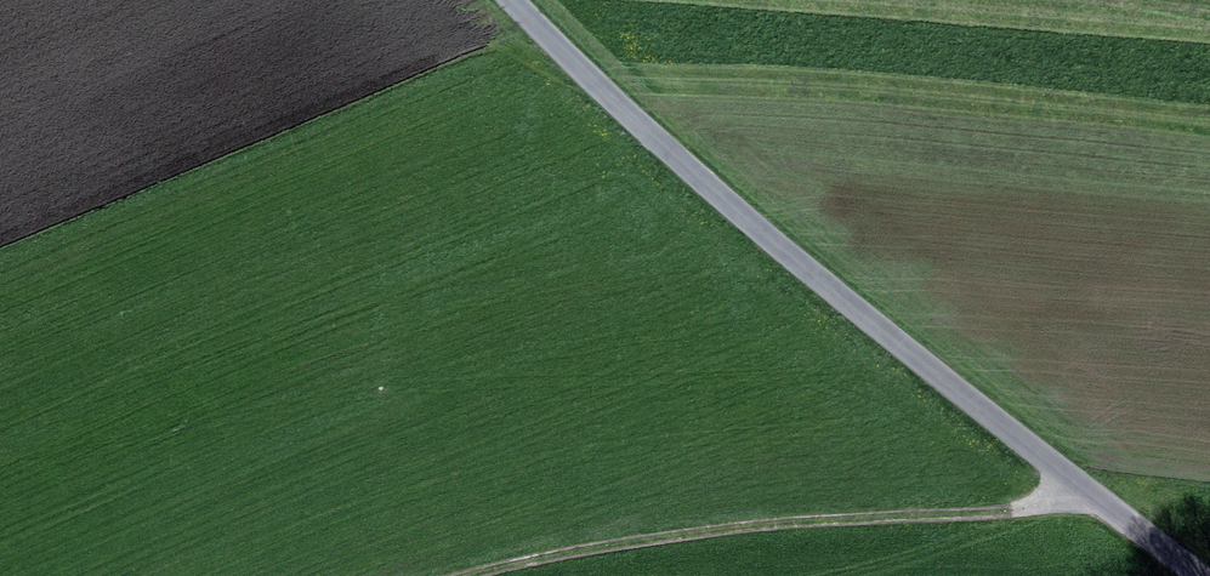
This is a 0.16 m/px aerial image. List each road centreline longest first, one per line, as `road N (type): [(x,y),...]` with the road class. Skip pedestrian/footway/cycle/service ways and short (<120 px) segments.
road 1 (unclassified): [(503,0),(567,69),(893,347),(1081,495),(1207,575)]
road 2 (track): [(502,575),(714,541),(1017,515),(1081,495)]

